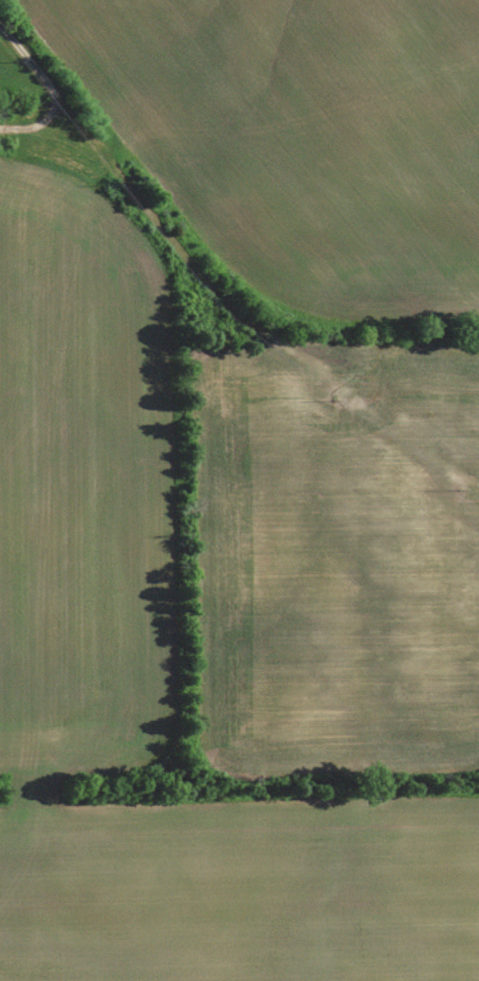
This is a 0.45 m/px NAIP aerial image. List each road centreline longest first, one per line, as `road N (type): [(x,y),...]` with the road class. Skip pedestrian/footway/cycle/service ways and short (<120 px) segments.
road 1 (residential): [(0,133),(54,133),(65,120),(64,101),(0,20)]

